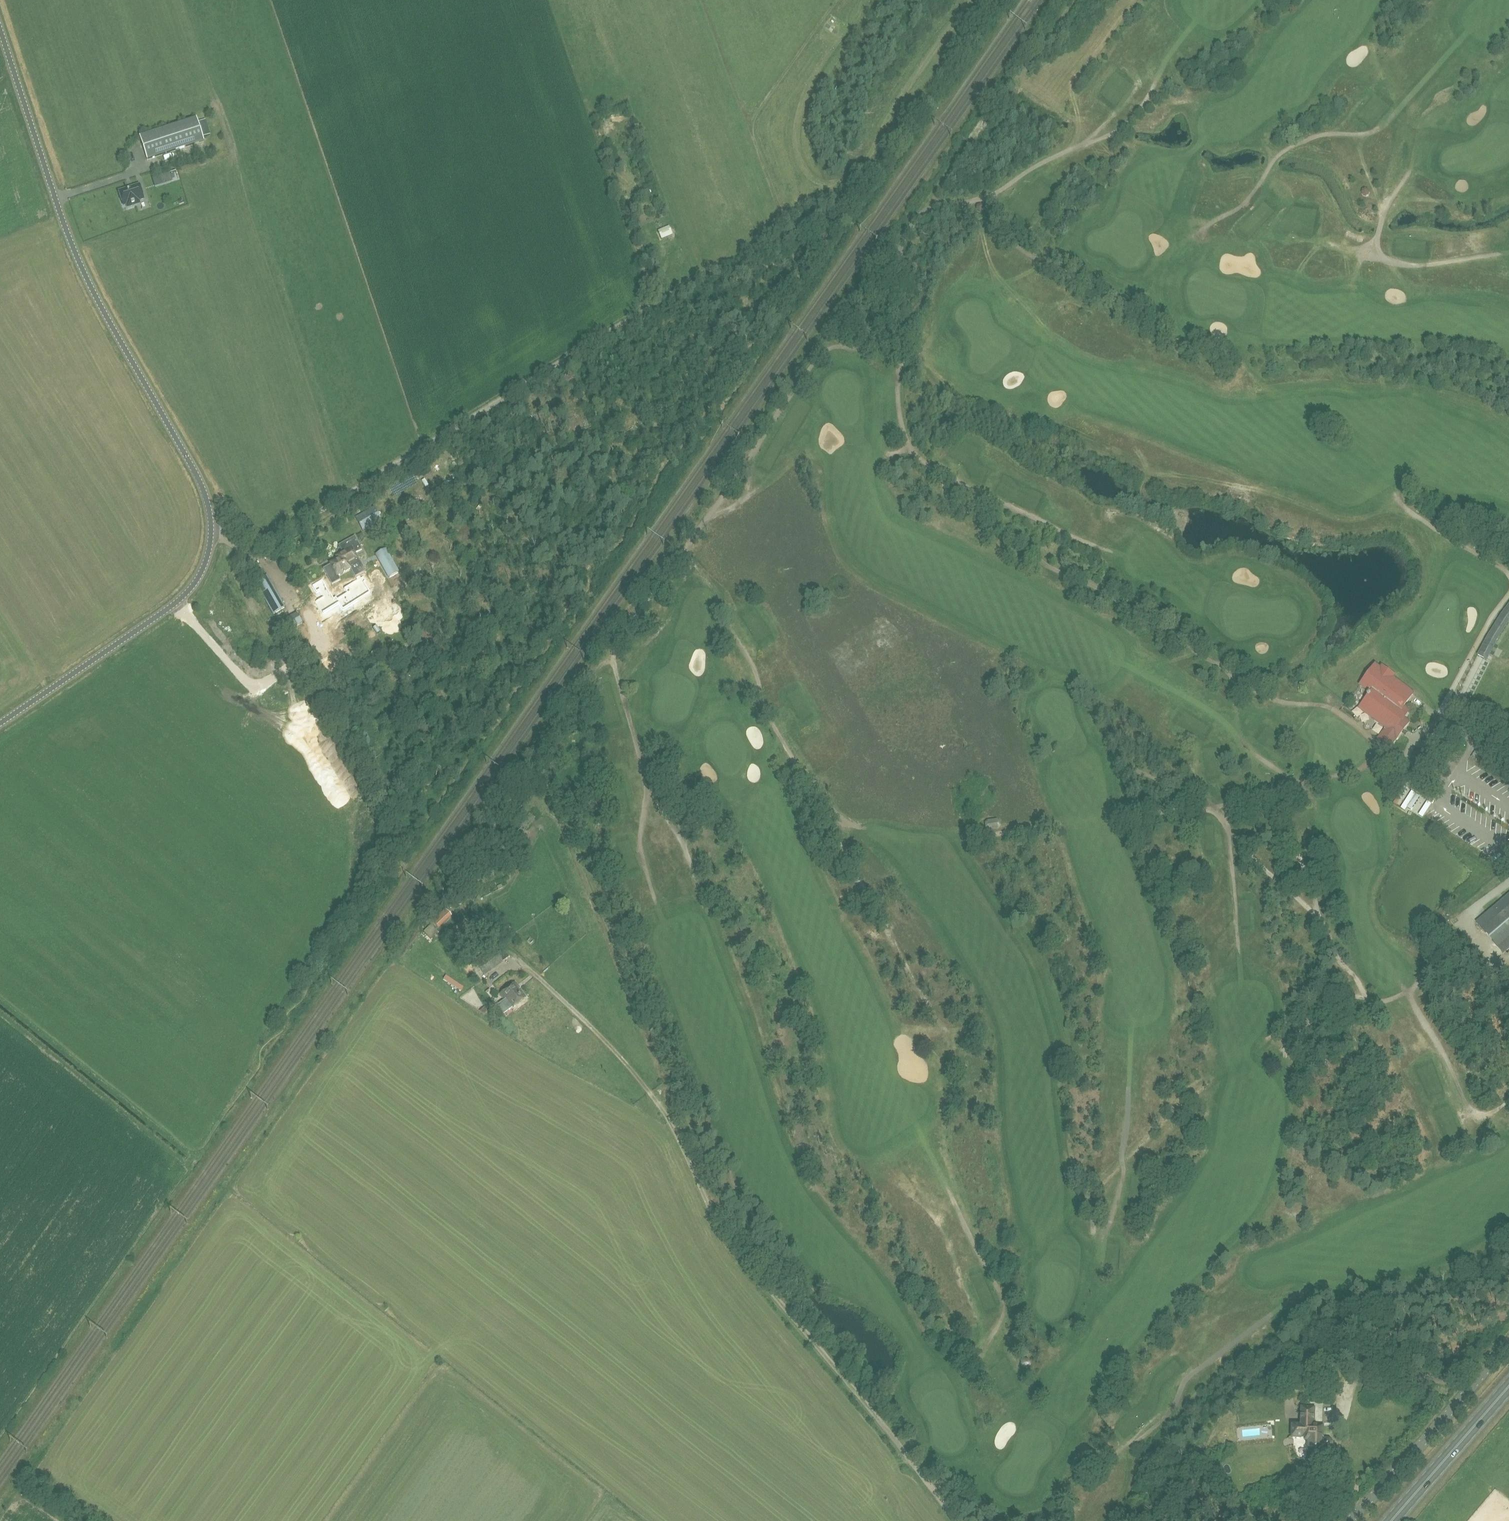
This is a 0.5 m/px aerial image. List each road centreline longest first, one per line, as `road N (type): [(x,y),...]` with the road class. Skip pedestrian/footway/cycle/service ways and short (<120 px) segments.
road 1 (unclassified): [(0,723),(179,600),(201,574),(211,532),(196,472),(79,262),(0,28)]
road 2 (track): [(953,1520),(725,1228),(659,1106),(601,1042),(543,1002)]
road 3 (track): [(211,532),(249,553),(649,307)]
road 4 (unclassified): [(1349,1520),(1508,1343)]
road 5 (primary): [(1391,1520),(1508,1385)]

